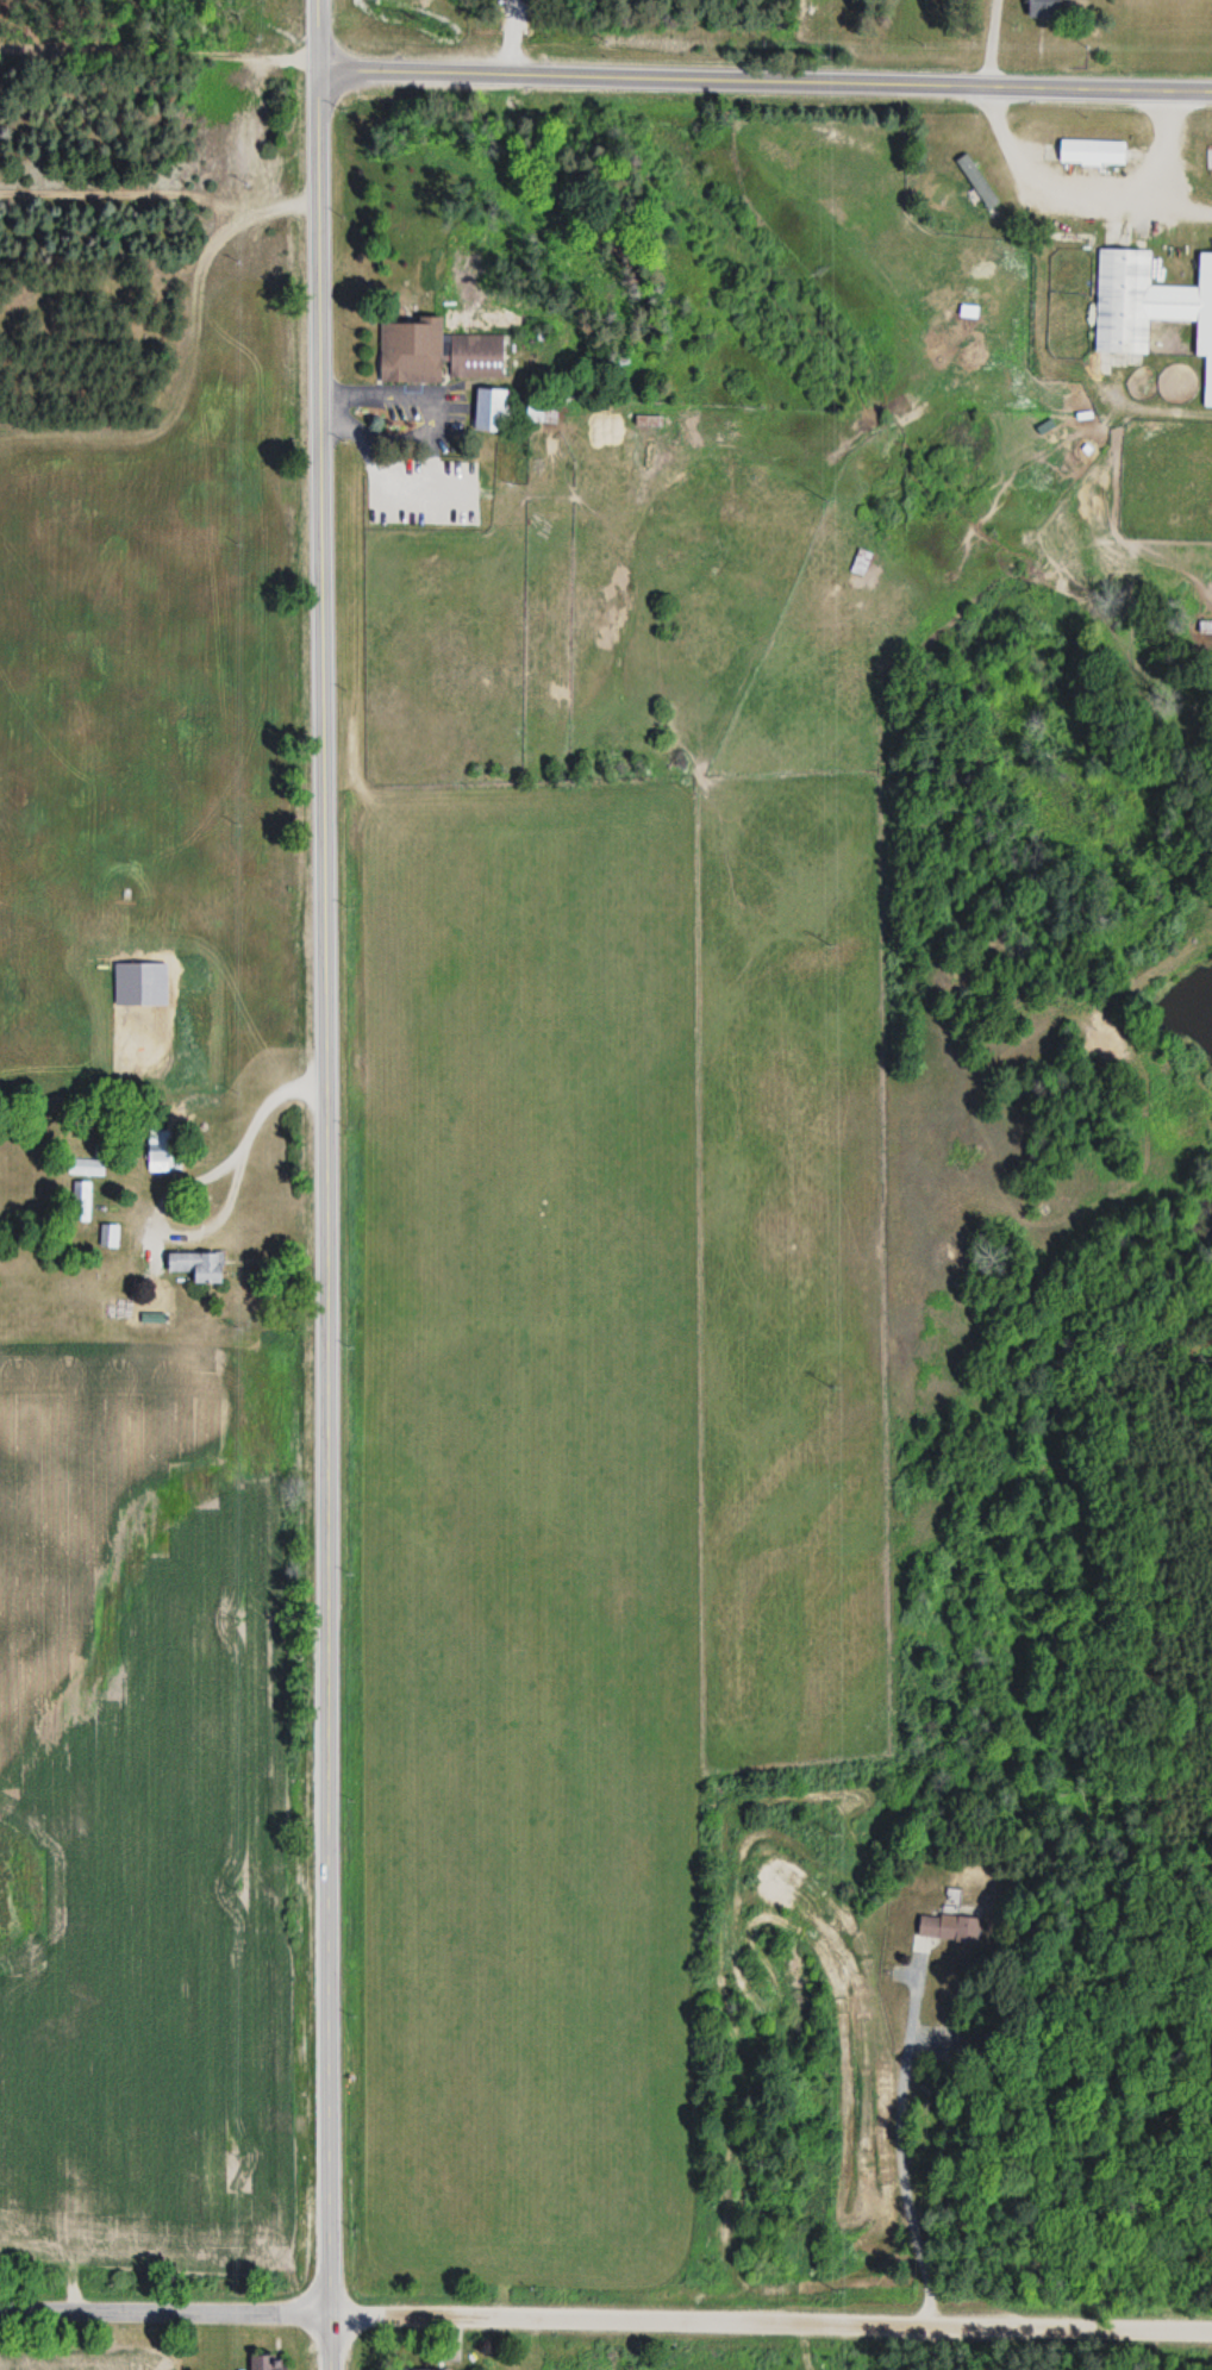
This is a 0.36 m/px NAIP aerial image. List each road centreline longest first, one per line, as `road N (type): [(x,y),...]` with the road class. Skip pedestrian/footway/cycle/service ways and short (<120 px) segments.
road 1 (tertiary): [(326,2313),(318,0)]
road 2 (tertiary): [(1211,91),(318,70)]
road 3 (residential): [(1211,2329),(326,2313)]
road 4 (residential): [(326,2313),(0,2306)]

